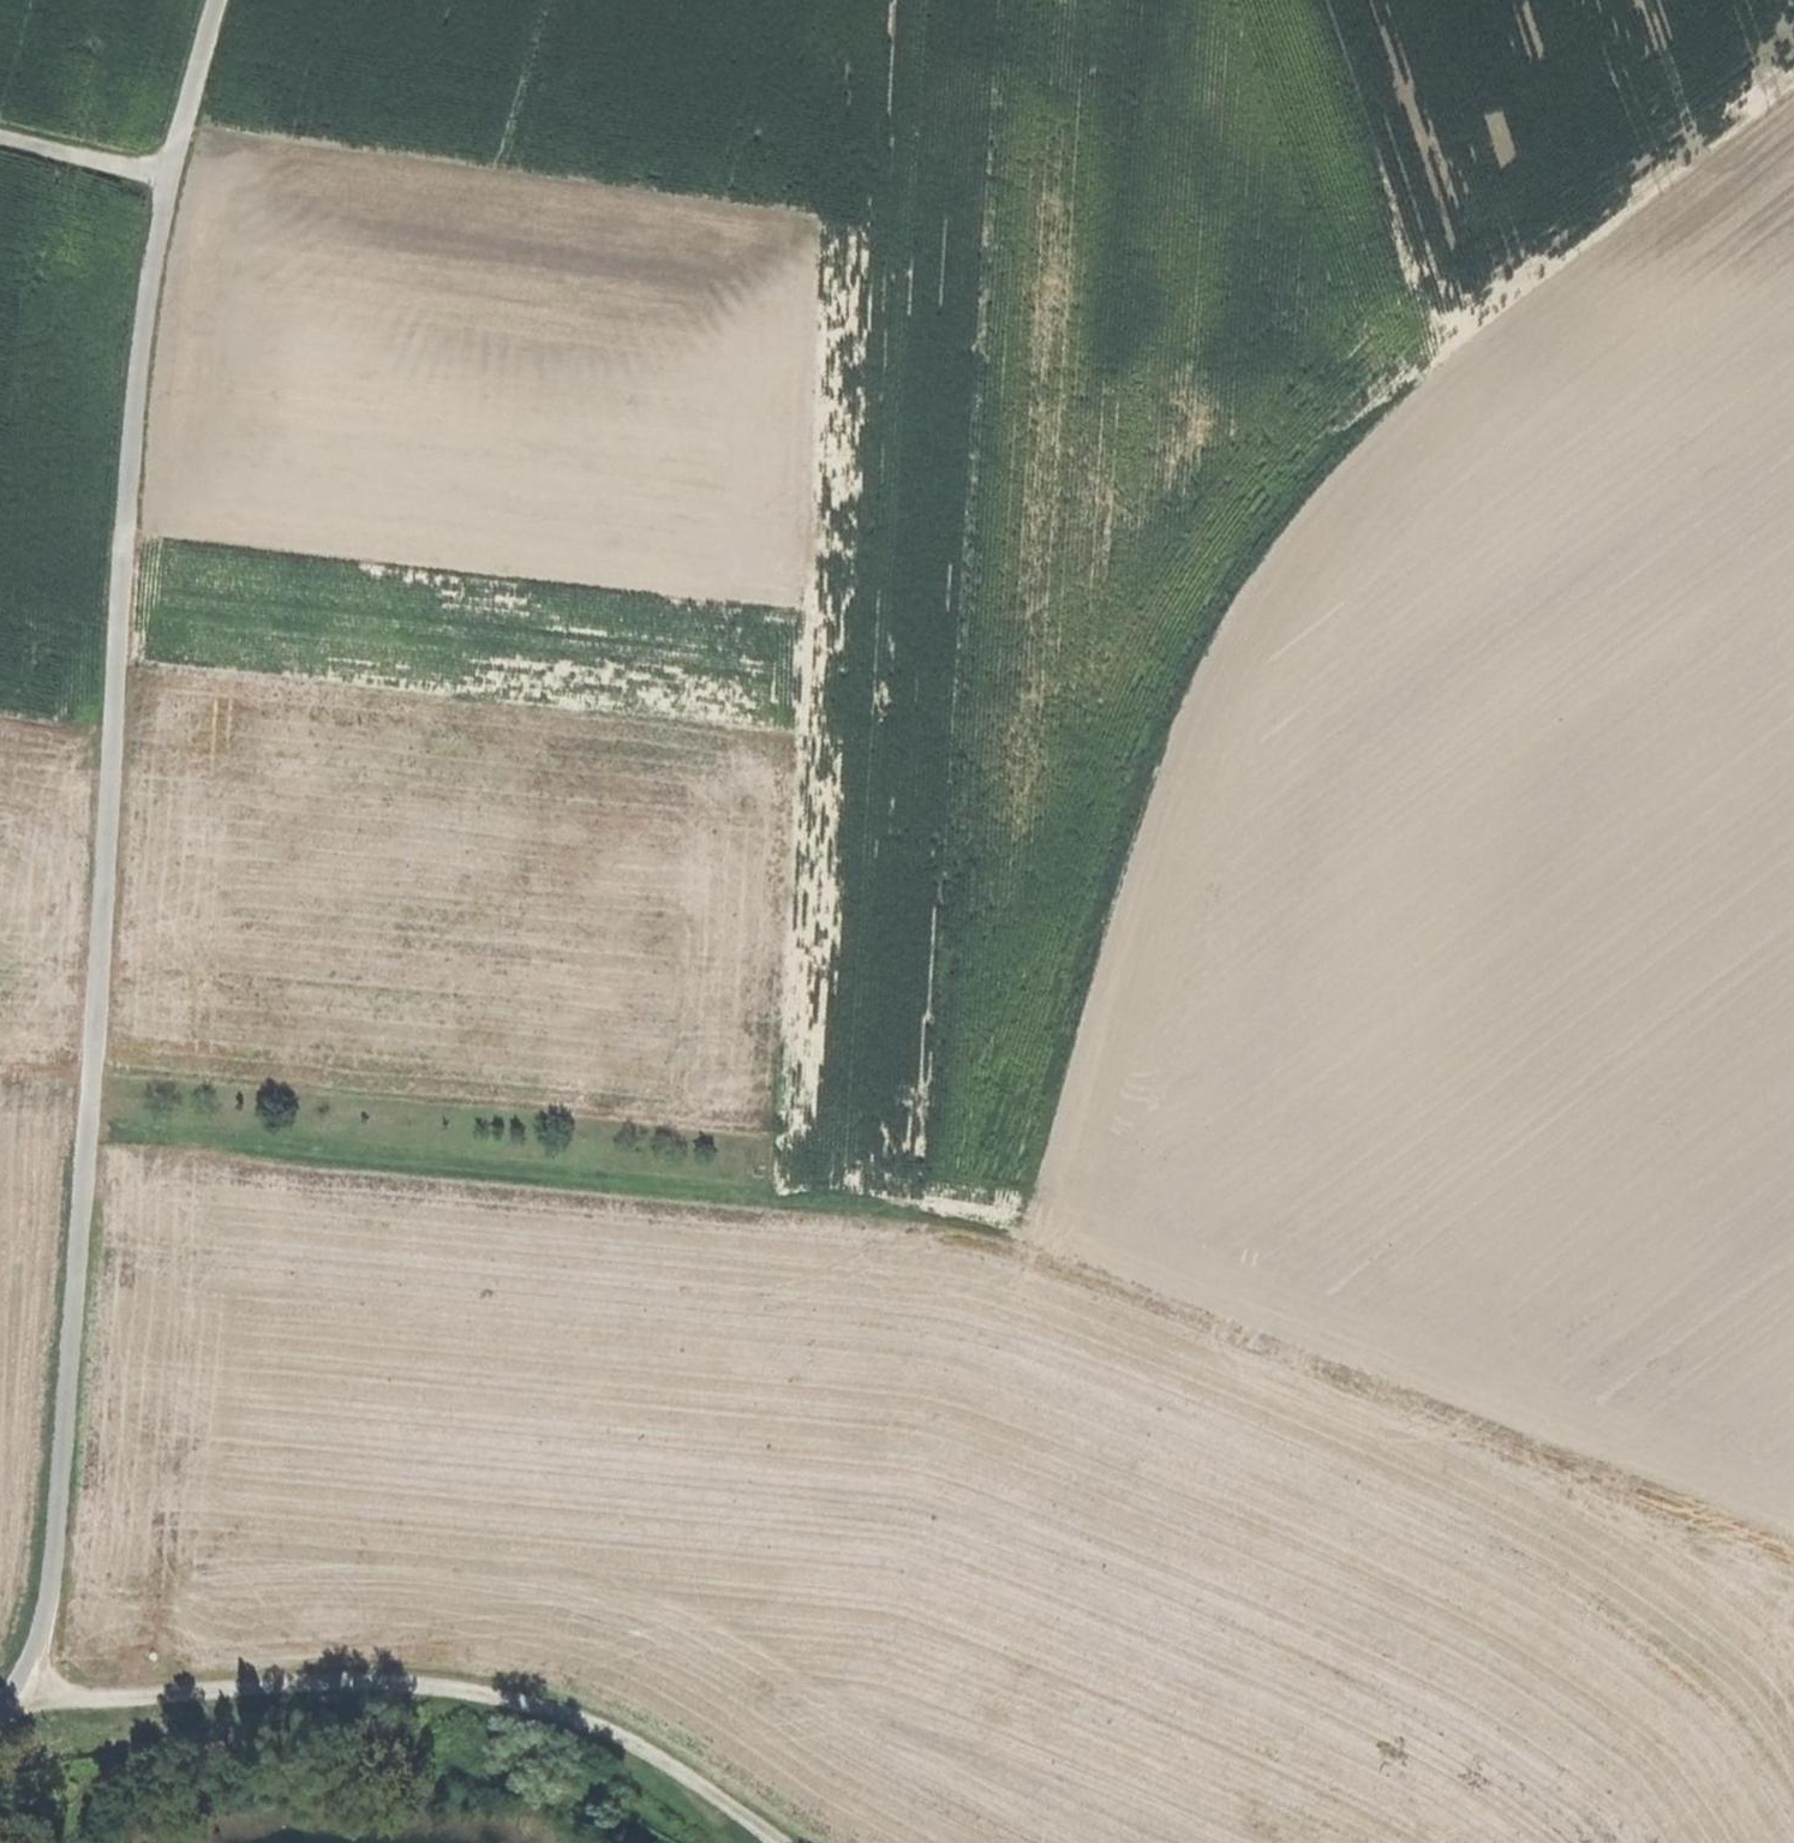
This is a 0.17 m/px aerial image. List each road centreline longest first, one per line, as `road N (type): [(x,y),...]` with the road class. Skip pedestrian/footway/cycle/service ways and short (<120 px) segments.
road 1 (track): [(0,1712),(28,1694),(46,1648),(135,396),(170,185),(220,0)]
road 2 (track): [(785,1842),(676,1762),(543,1705),(394,1679),(82,1699),(28,1694)]
road 3 (track): [(0,142),(170,185)]

